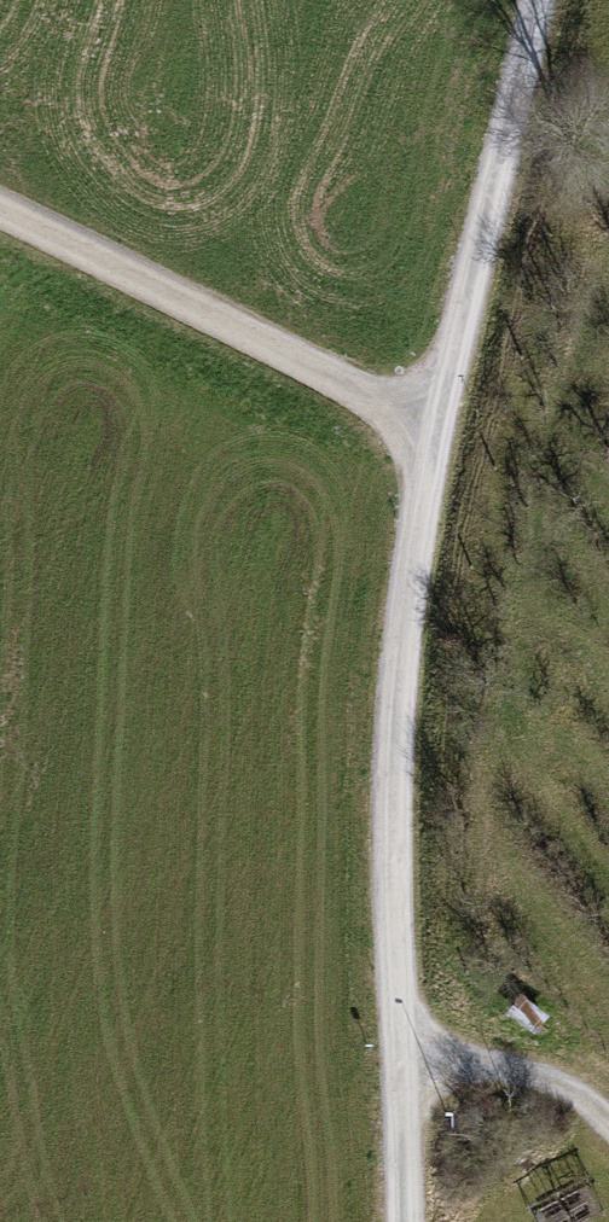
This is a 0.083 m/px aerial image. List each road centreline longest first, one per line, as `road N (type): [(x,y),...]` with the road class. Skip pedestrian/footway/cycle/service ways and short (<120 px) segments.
road 1 (track): [(608,1124),(577,1096),(532,1074),(404,1059),(395,877),(398,693),(437,427)]
road 2 (track): [(437,427),(0,212)]
road 3 (track): [(437,427),(537,0)]
road 4 (residential): [(406,1221),(404,1059)]

